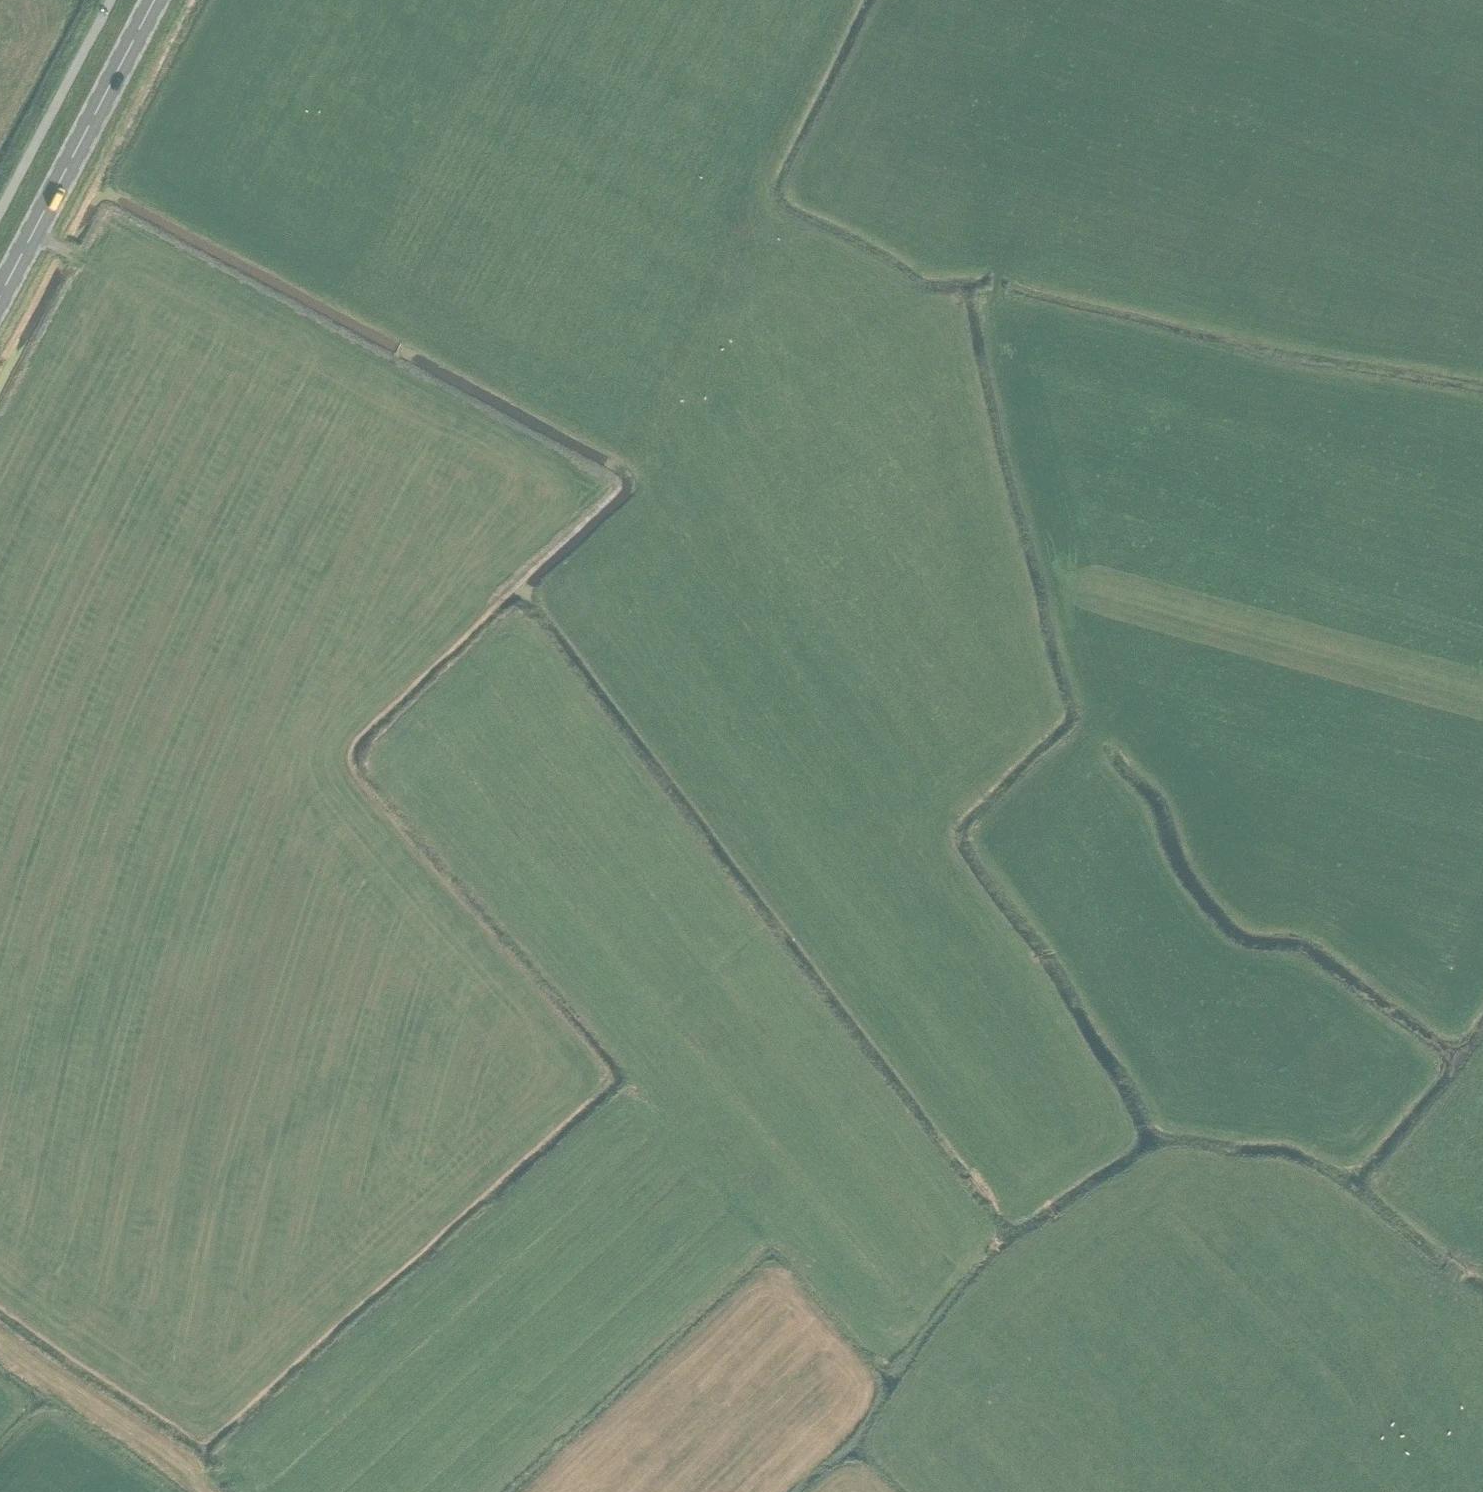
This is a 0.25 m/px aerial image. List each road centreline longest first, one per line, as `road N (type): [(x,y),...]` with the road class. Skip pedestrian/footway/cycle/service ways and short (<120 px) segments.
road 1 (secondary): [(0,295),(154,0)]

